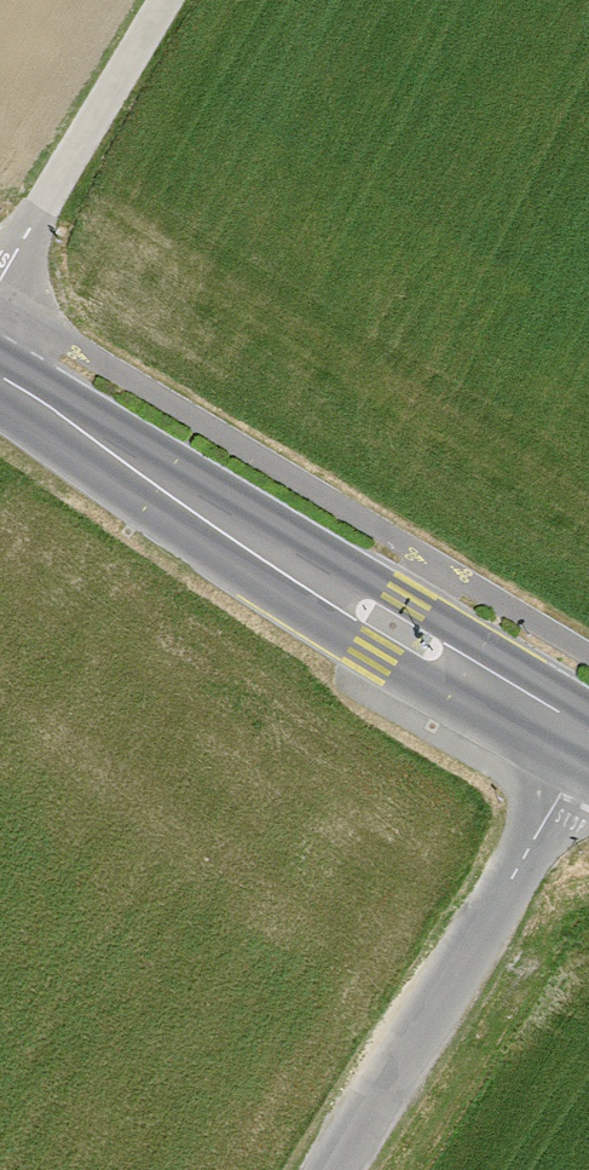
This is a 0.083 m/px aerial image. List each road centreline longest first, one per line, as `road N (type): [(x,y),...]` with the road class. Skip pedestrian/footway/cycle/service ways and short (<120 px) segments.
road 1 (secondary): [(588,743),(0,377)]
road 2 (unclassified): [(588,748),(332,1169)]
road 3 (unclassified): [(163,0),(0,271)]

